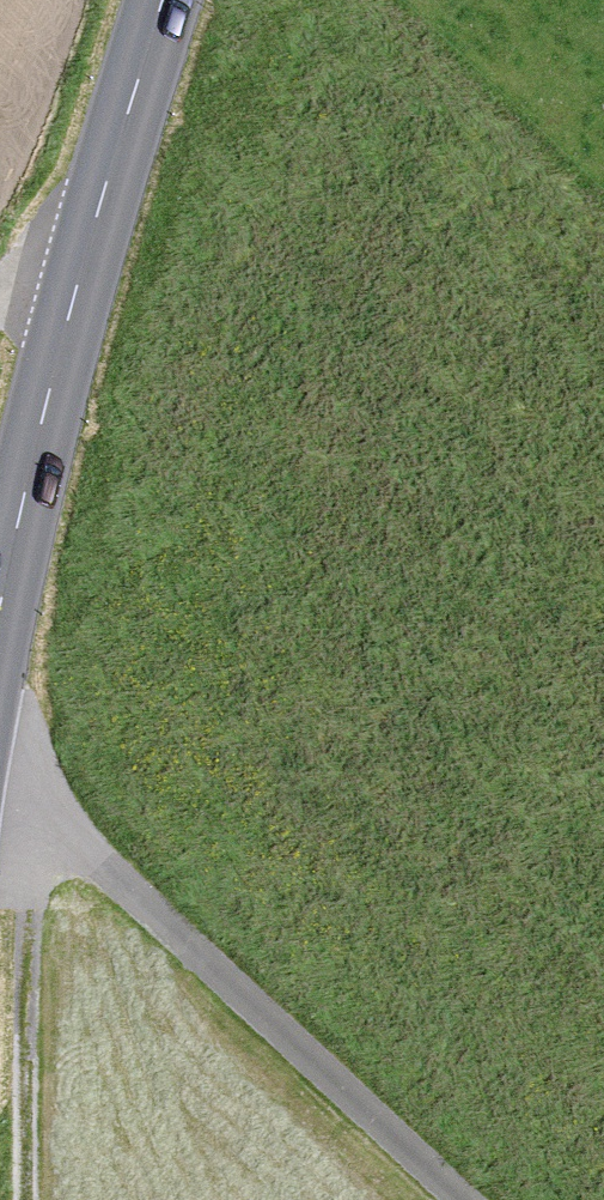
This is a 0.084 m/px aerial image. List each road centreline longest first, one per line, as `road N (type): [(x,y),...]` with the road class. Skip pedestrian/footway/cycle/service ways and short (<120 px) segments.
road 1 (track): [(462,1199),(0,767)]
road 2 (secondary): [(164,0),(41,423),(0,600)]
road 3 (track): [(26,1199),(31,802)]
road 4 (track): [(111,169),(0,284)]

